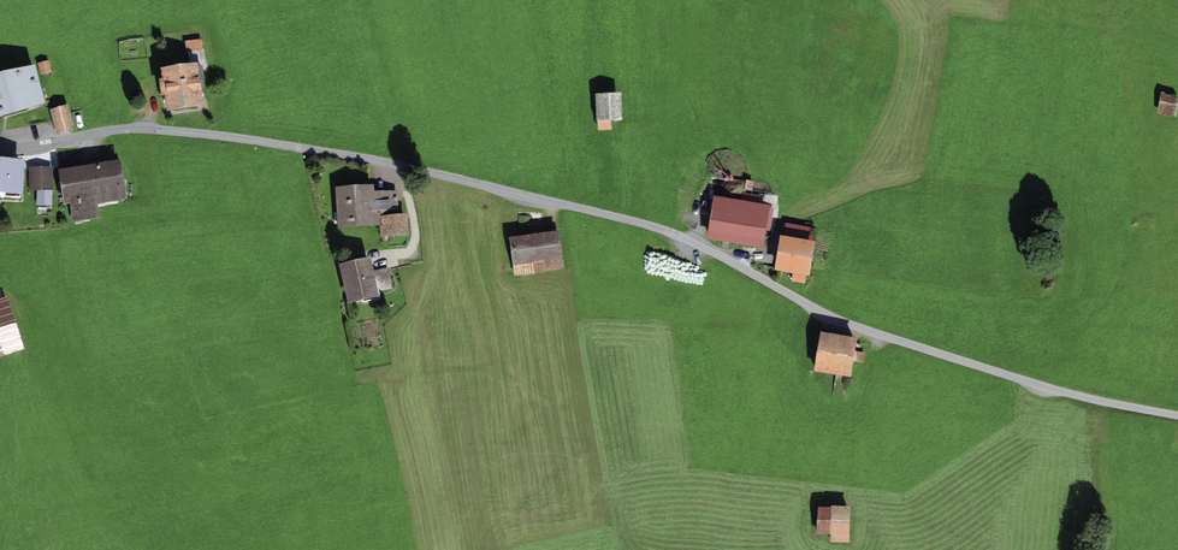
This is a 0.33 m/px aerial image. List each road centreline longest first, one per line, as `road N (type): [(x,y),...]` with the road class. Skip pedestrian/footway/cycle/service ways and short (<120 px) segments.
road 1 (residential): [(0,149),(140,128),(368,159),(670,233),(868,331),(1041,385),(1177,416)]

